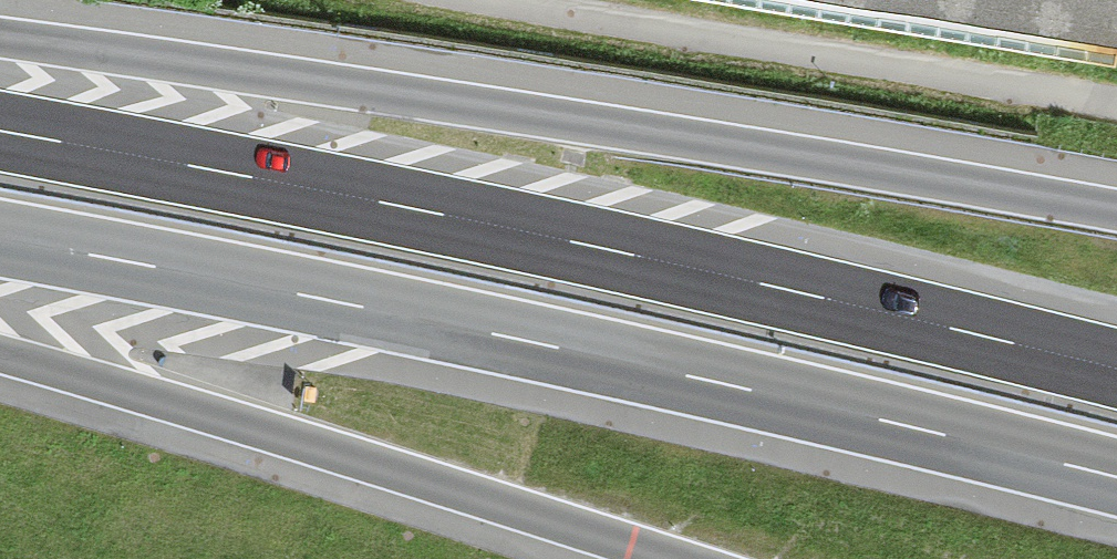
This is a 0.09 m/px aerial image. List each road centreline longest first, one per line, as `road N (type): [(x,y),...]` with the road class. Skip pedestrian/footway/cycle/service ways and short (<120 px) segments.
road 1 (motorway): [(0,239),(492,334),(1116,477)]
road 2 (motorway): [(1116,368),(509,230),(0,132)]
road 3 (motorway): [(1116,206),(0,38)]
road 4 (motorway): [(0,355),(674,558)]

